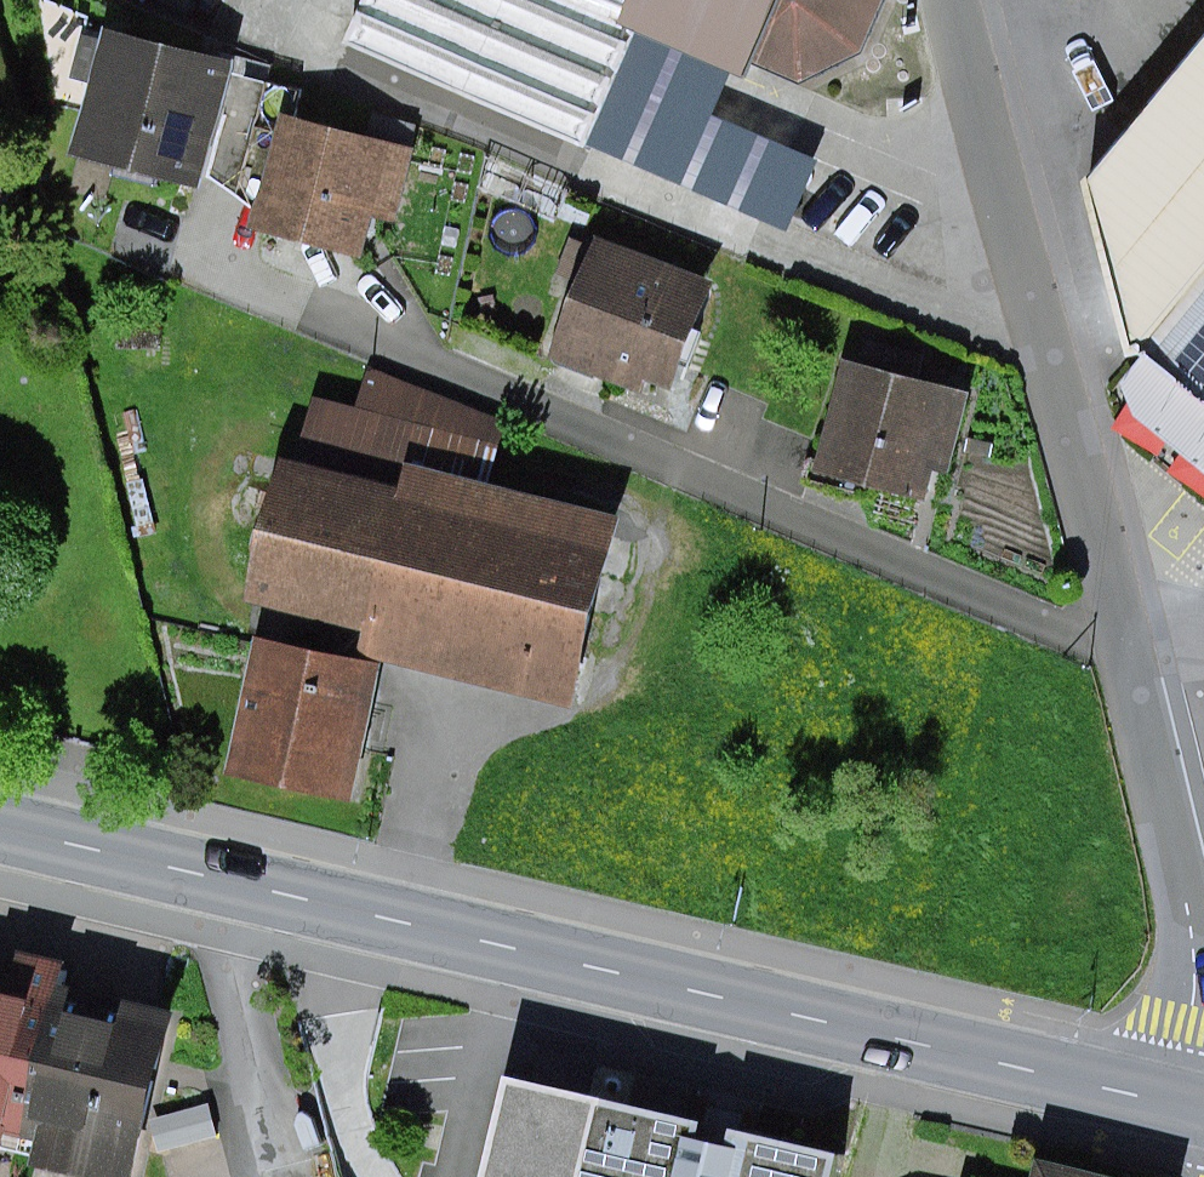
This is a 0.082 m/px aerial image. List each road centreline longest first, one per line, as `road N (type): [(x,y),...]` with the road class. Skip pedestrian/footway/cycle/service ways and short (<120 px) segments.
road 1 (primary): [(1193,1107),(0,827)]
road 2 (residential): [(1193,1107),(1199,1030),(1189,912),(966,0)]

